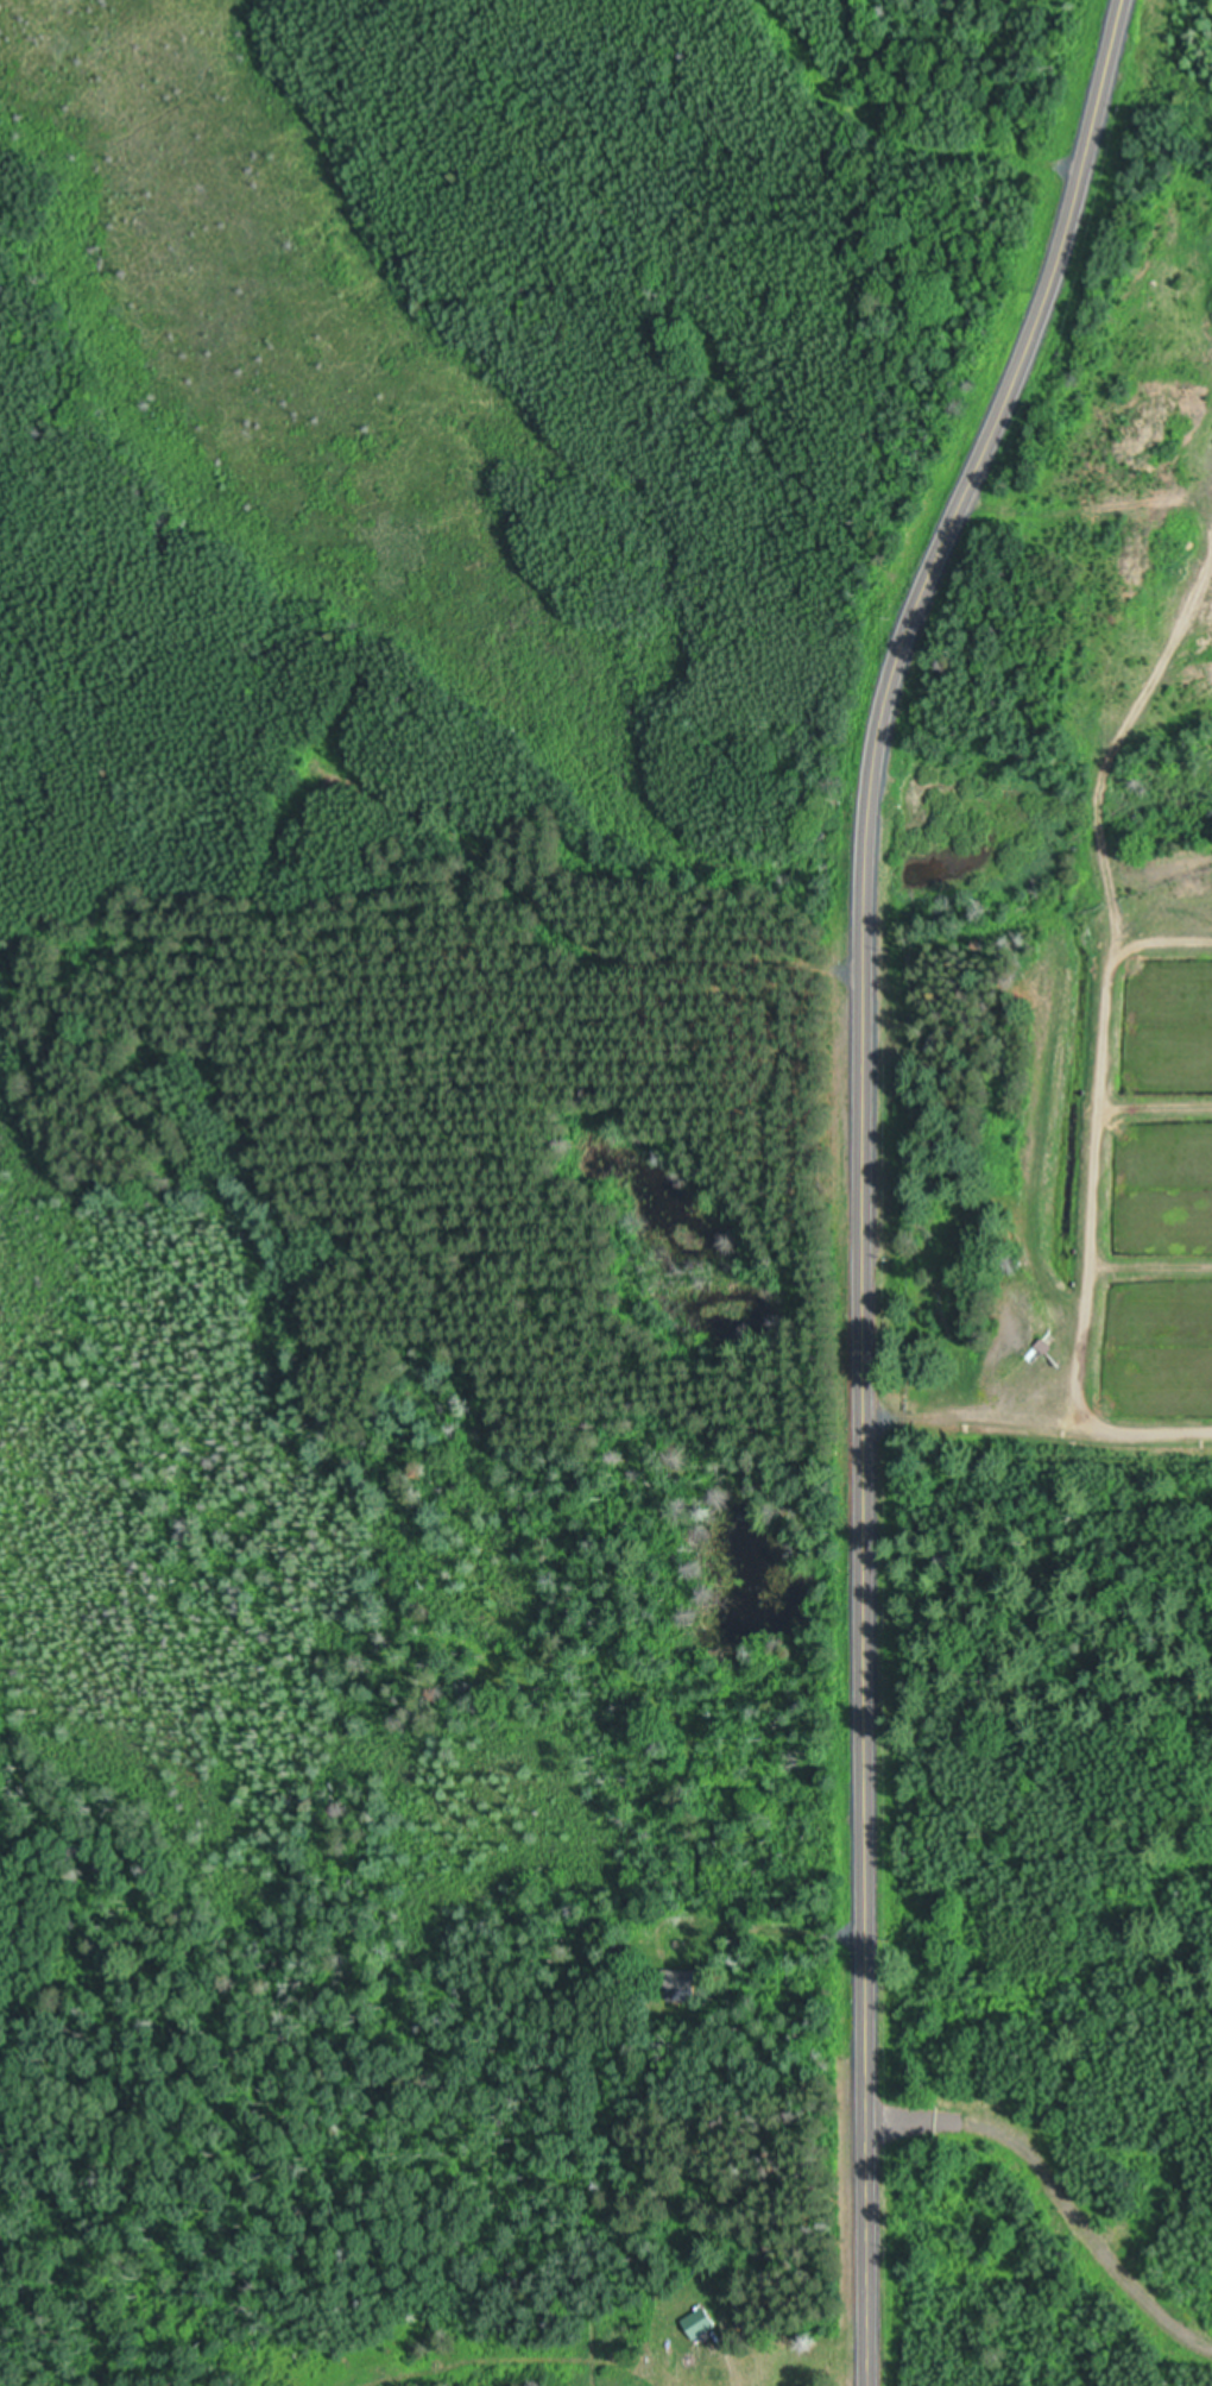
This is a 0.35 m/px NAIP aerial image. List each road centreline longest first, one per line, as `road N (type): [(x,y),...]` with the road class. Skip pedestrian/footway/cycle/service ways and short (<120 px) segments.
road 1 (secondary): [(869,2385),(860,1189),(866,833),(892,675),(1039,315),(1122,0)]

